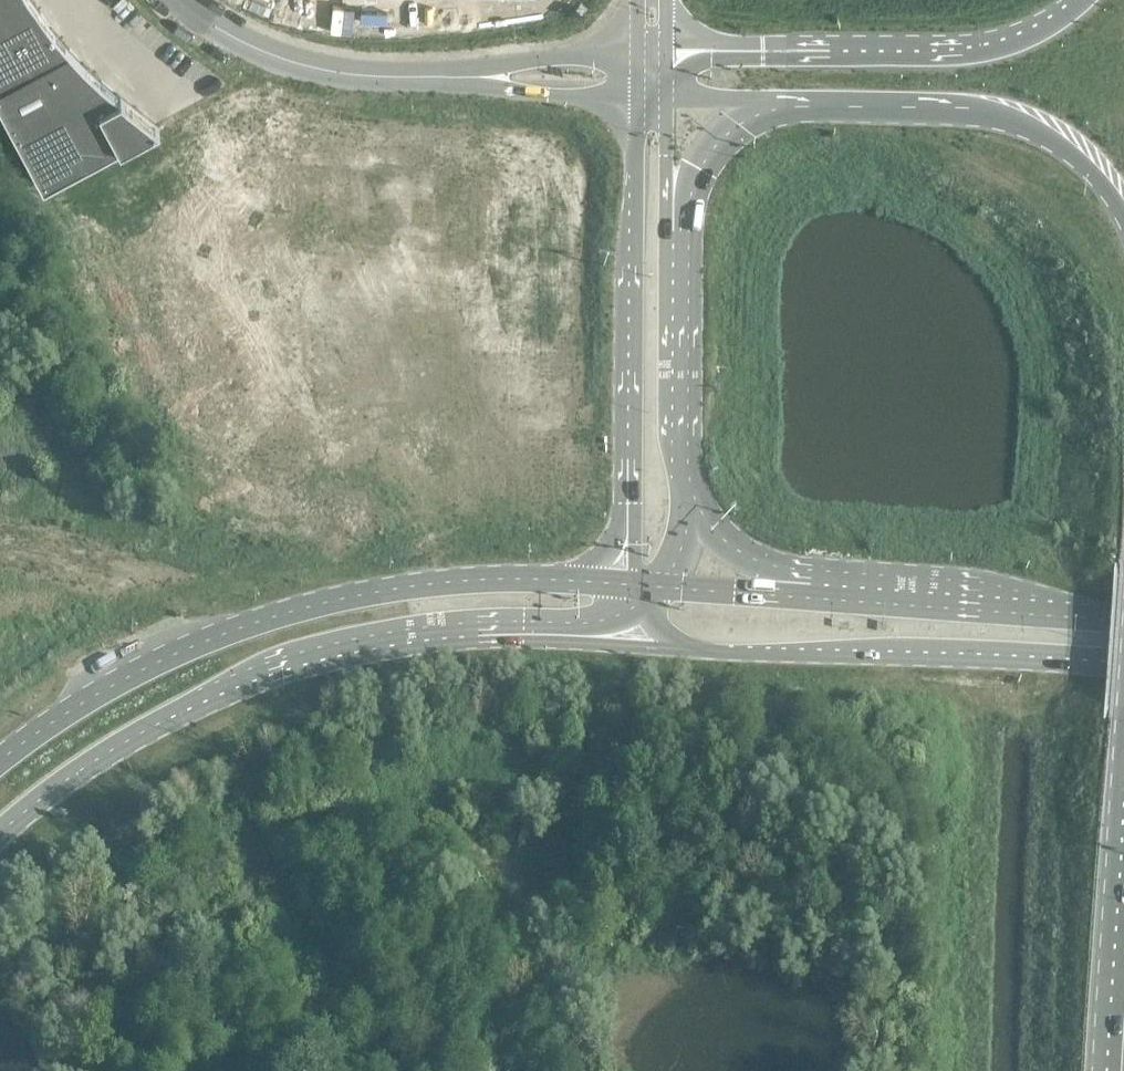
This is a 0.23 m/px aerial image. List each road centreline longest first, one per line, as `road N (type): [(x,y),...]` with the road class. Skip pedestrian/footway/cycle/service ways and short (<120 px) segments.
road 1 (secondary): [(0,835),(95,760),(153,726),(310,662),(441,638),(634,639)]
road 2 (secondary): [(619,582),(434,582),(271,617),(129,675),(0,760)]
road 3 (secondary): [(634,639),(740,652),(870,650),(1123,668)]
road 4 (secondary): [(633,94),(619,582)]
road 5 (trunk): [(1080,0),(1012,39),(955,47),(667,49)]
road 6 (trunk): [(792,105),(982,114),(1067,152),(1123,218)]
road 7 (secondary): [(1123,619),(788,595)]
road 8 (secondary): [(690,512),(677,439),(671,205)]
road 9 (unclassified): [(176,0),(234,40),(292,63),(455,77)]
road 10 (unclassified): [(634,50),(518,59),(455,77)]
road 11 (unclassified): [(455,77),(501,89),(633,94)]
road 12 (trunk): [(671,205),(725,130),(792,105)]
road 13 (trunk): [(1123,920),(1114,1070)]
road 14 (secondary): [(788,595),(690,512)]
road 15 (trunk): [(668,94),(792,105)]
road 16 (secondary): [(788,595),(666,586)]

